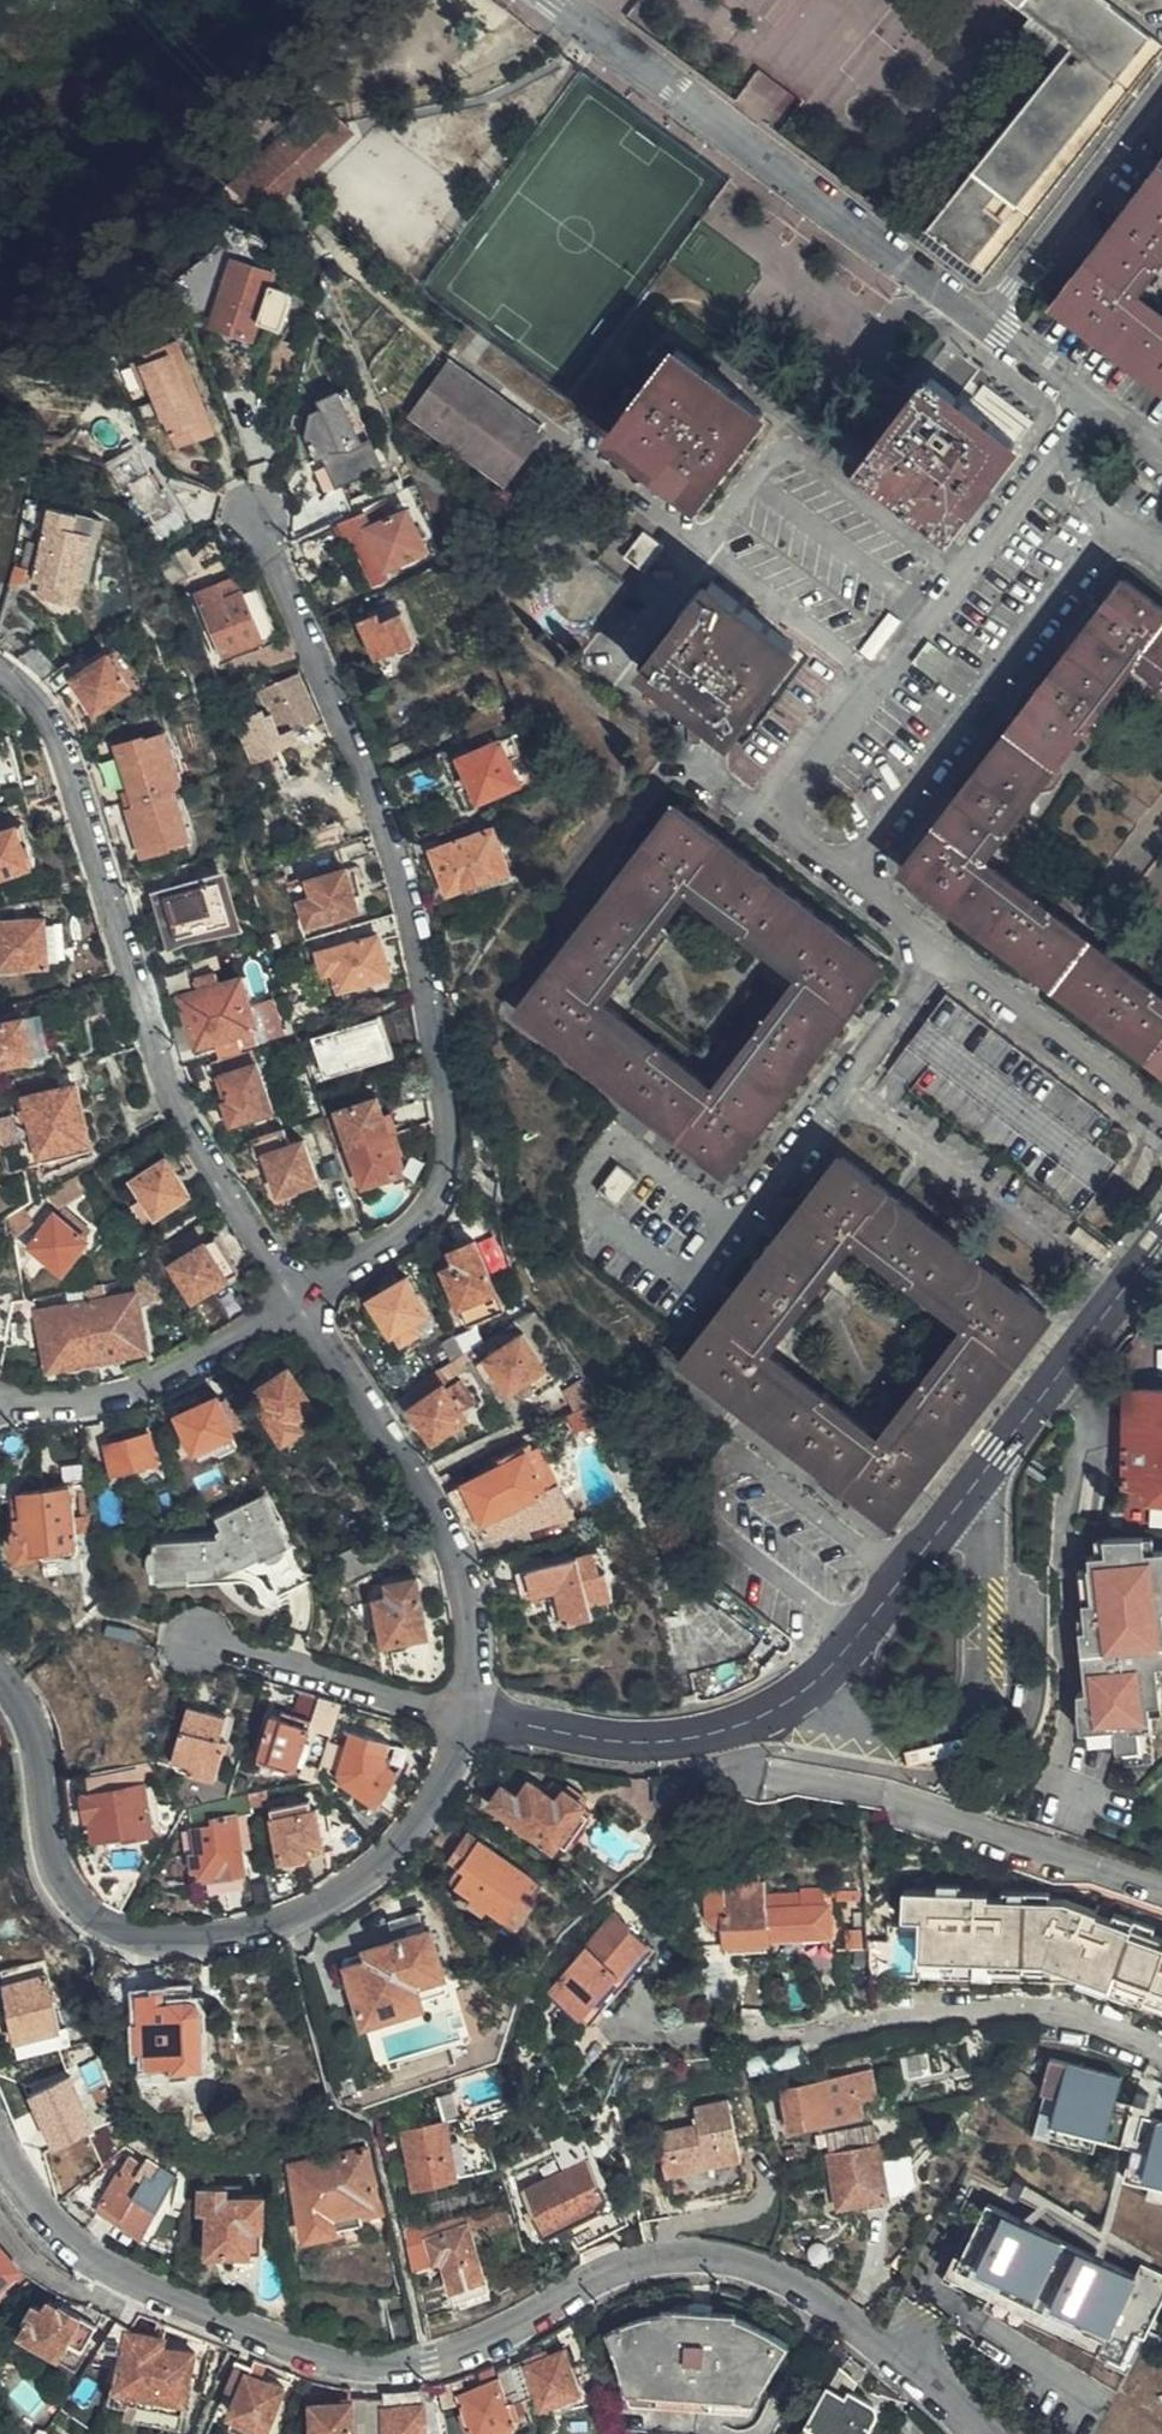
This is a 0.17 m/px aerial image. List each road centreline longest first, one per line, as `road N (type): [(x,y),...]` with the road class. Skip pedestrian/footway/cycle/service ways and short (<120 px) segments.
road 1 (residential): [(975,2433),(814,2297),(713,2258),(624,2268),(459,2351),(385,2369),(345,2364),(139,2284)]
road 2 (residential): [(301,1299),(431,1209),(446,1181),(447,1119),(407,891),(256,517)]
road 3 (residential): [(0,1676),(32,1720),(44,1756),(68,1885),(124,1930),(160,1937),(299,1916),(358,1880),(434,1793),(473,1720)]
road 4 (residential): [(301,1299),(183,1115),(60,751),(22,687),(0,674)]
road 5 (residential): [(718,1733),(779,1709),(842,1658),(1161,1238)]
road 6 (residential): [(559,0),(996,327)]
road 7 (residential): [(777,821),(1096,402)]
road 8 (residential): [(777,821),(1161,1111)]
road 9 (residential): [(718,1733),(748,1767),(903,1800),(1161,1887)]
road 10 (residential): [(473,1720),(470,1598),(441,1518),(301,1299)]
road 11 (residential): [(1161,2055),(1109,2026),(1052,2013),(980,2012),(707,2048)]
road 12 (residential): [(0,1408),(144,1391),(301,1299)]
road 13 (residential): [(190,1640),(473,1720)]
road 14 (residential): [(996,327),(1161,108)]
road 15 (residential): [(473,1720),(620,1744),(718,1733)]
road 16 (residential): [(139,2284),(71,2240),(14,2183),(0,2153)]
road 17 (residential): [(139,2284),(72,2287),(37,2265),(0,2218)]
road 18 (residential): [(996,327),(1096,402)]

